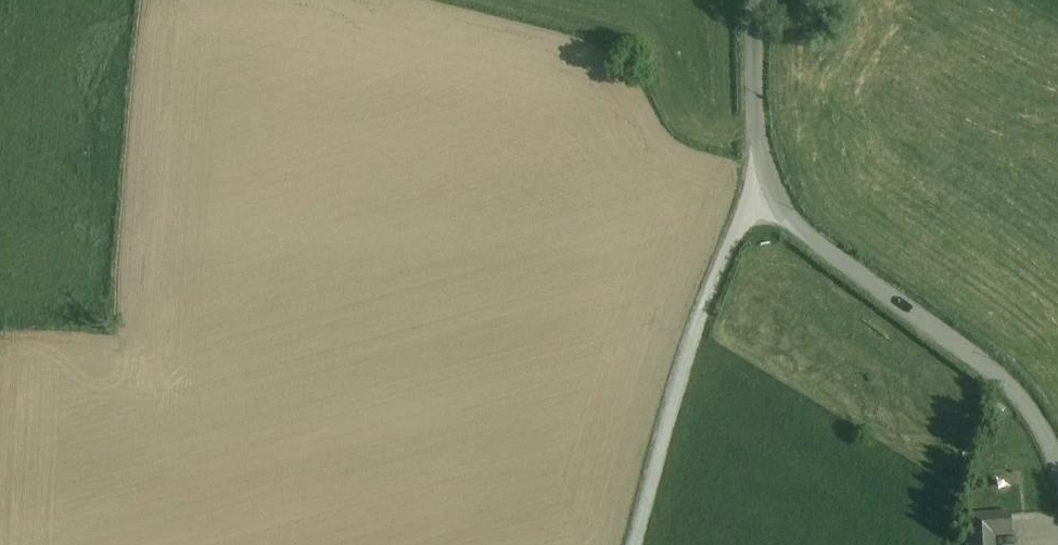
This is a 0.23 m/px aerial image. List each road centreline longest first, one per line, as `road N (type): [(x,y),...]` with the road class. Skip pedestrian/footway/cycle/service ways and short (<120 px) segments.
road 1 (unclassified): [(1057,456),(1035,413),(989,365),(823,246),(770,193),(753,69),(756,0)]

